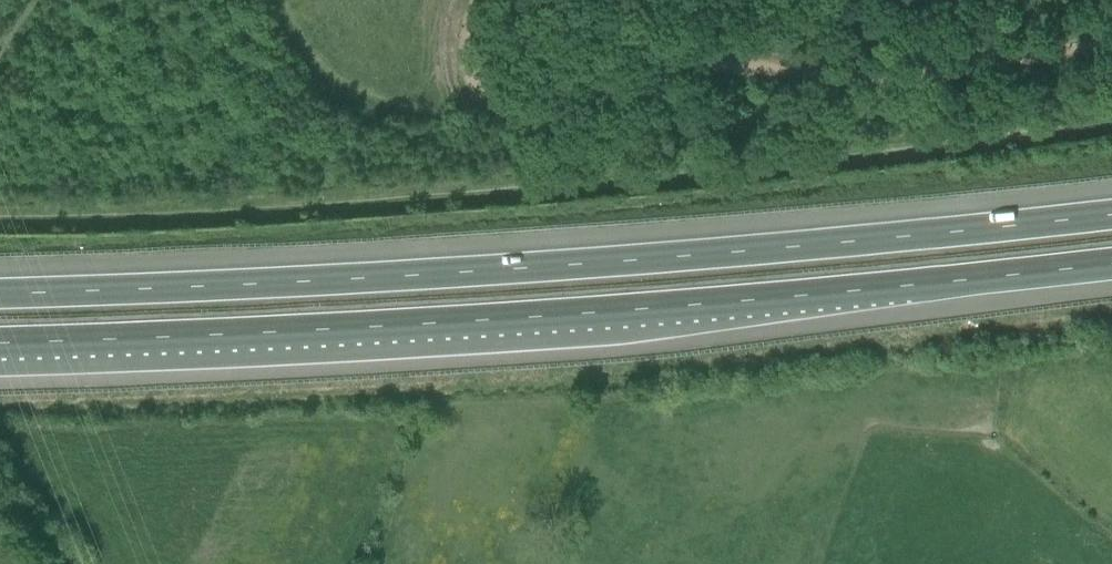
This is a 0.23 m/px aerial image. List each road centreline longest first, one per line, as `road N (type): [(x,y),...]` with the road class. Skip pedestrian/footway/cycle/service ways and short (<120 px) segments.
road 1 (track): [(0,221),(551,191),(985,144),(1111,120)]
road 2 (motorway): [(1111,213),(574,267),(0,293)]
road 3 (motorway): [(0,341),(599,314),(1111,265)]

